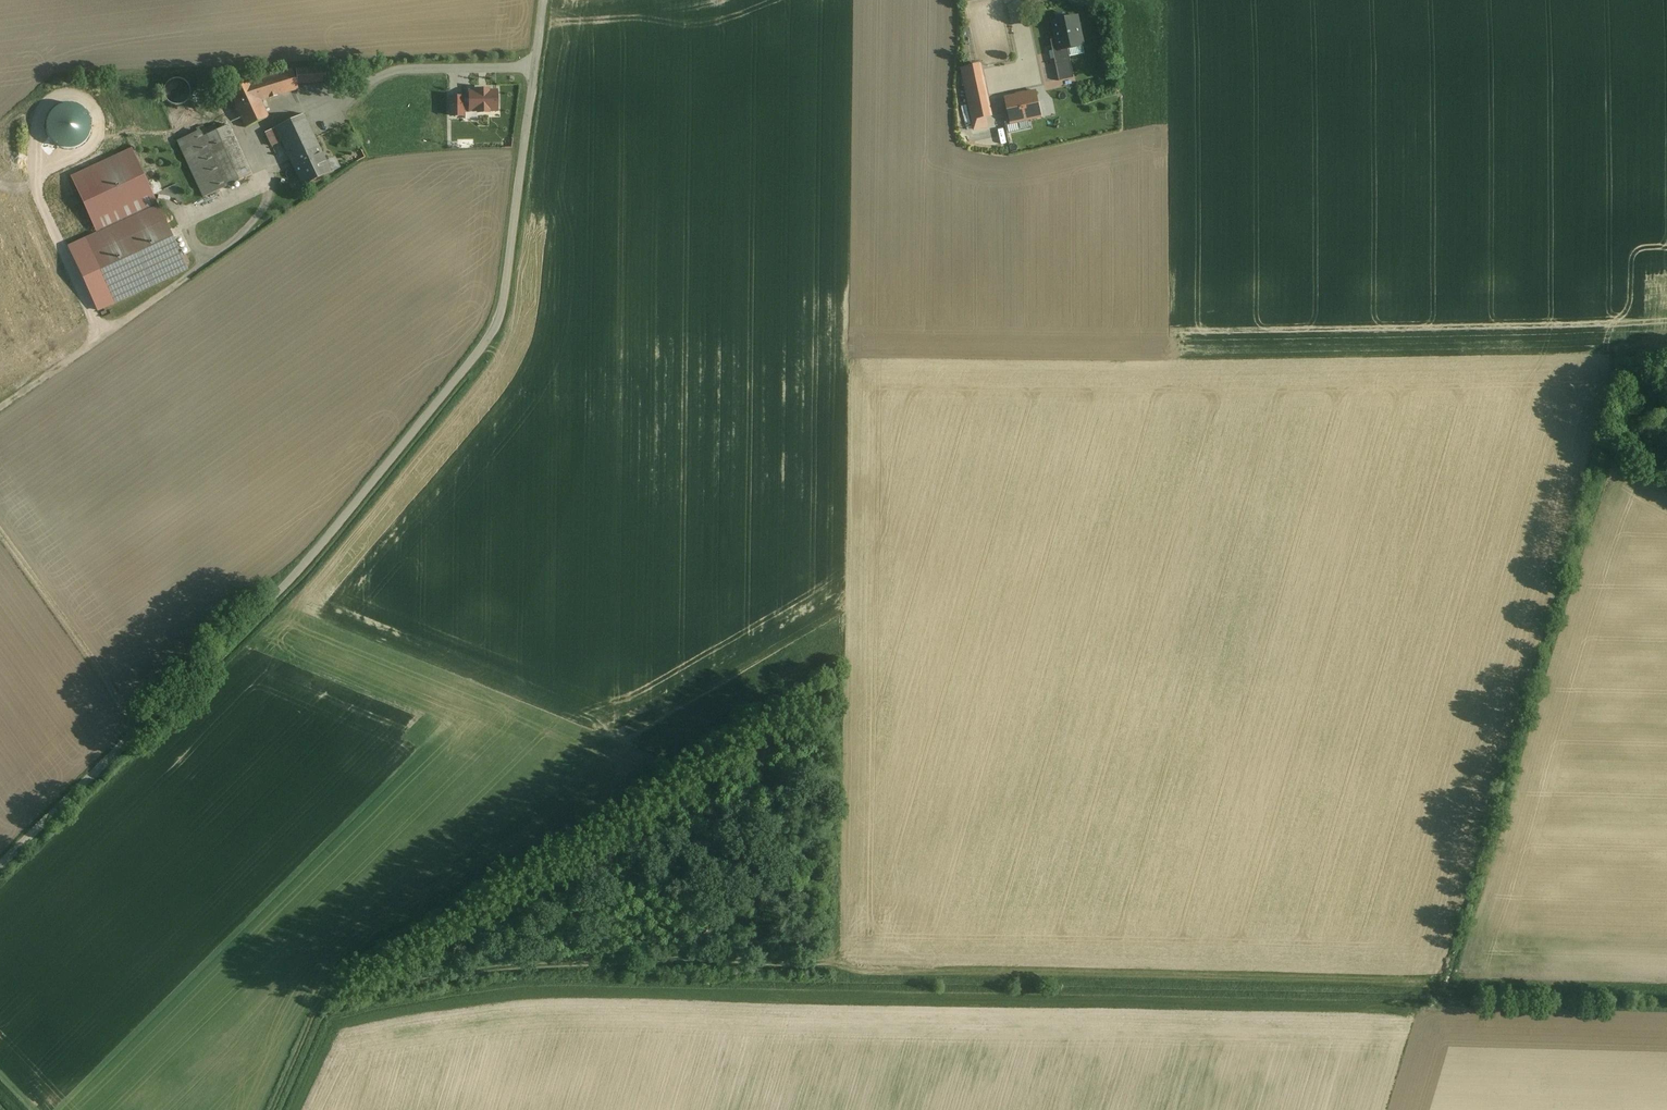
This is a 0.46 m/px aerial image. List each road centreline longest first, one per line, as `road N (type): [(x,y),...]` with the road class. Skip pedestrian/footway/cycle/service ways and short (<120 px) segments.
road 1 (unclassified): [(0,865),(275,595),(496,328),(541,0)]
road 2 (track): [(264,159),(269,195),(241,236),(0,406)]

